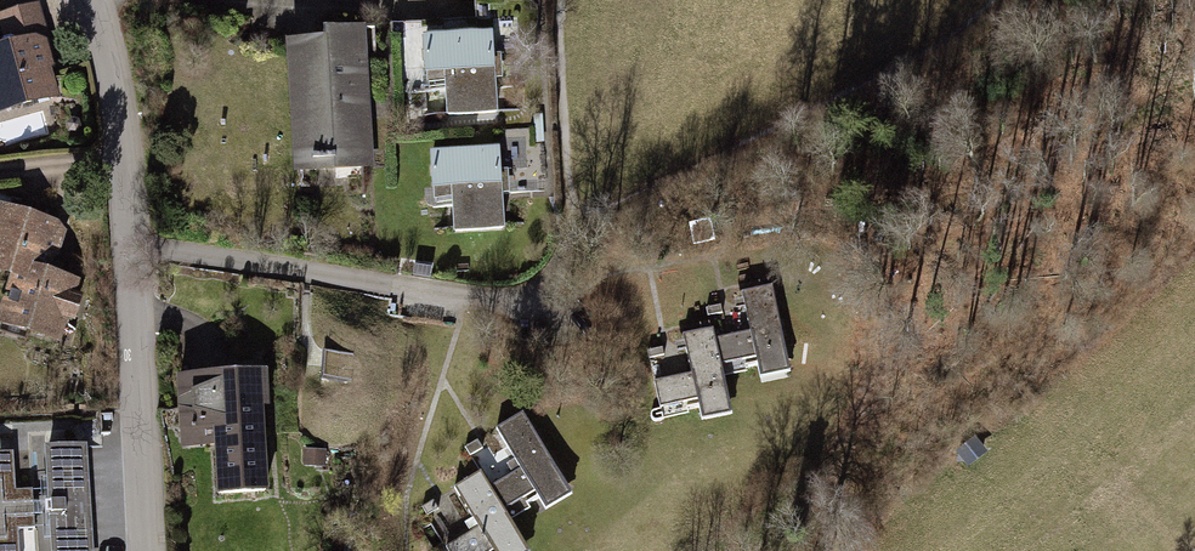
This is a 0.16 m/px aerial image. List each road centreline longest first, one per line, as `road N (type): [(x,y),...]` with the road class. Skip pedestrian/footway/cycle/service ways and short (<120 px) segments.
road 1 (residential): [(143,550),(123,161),(90,0)]

